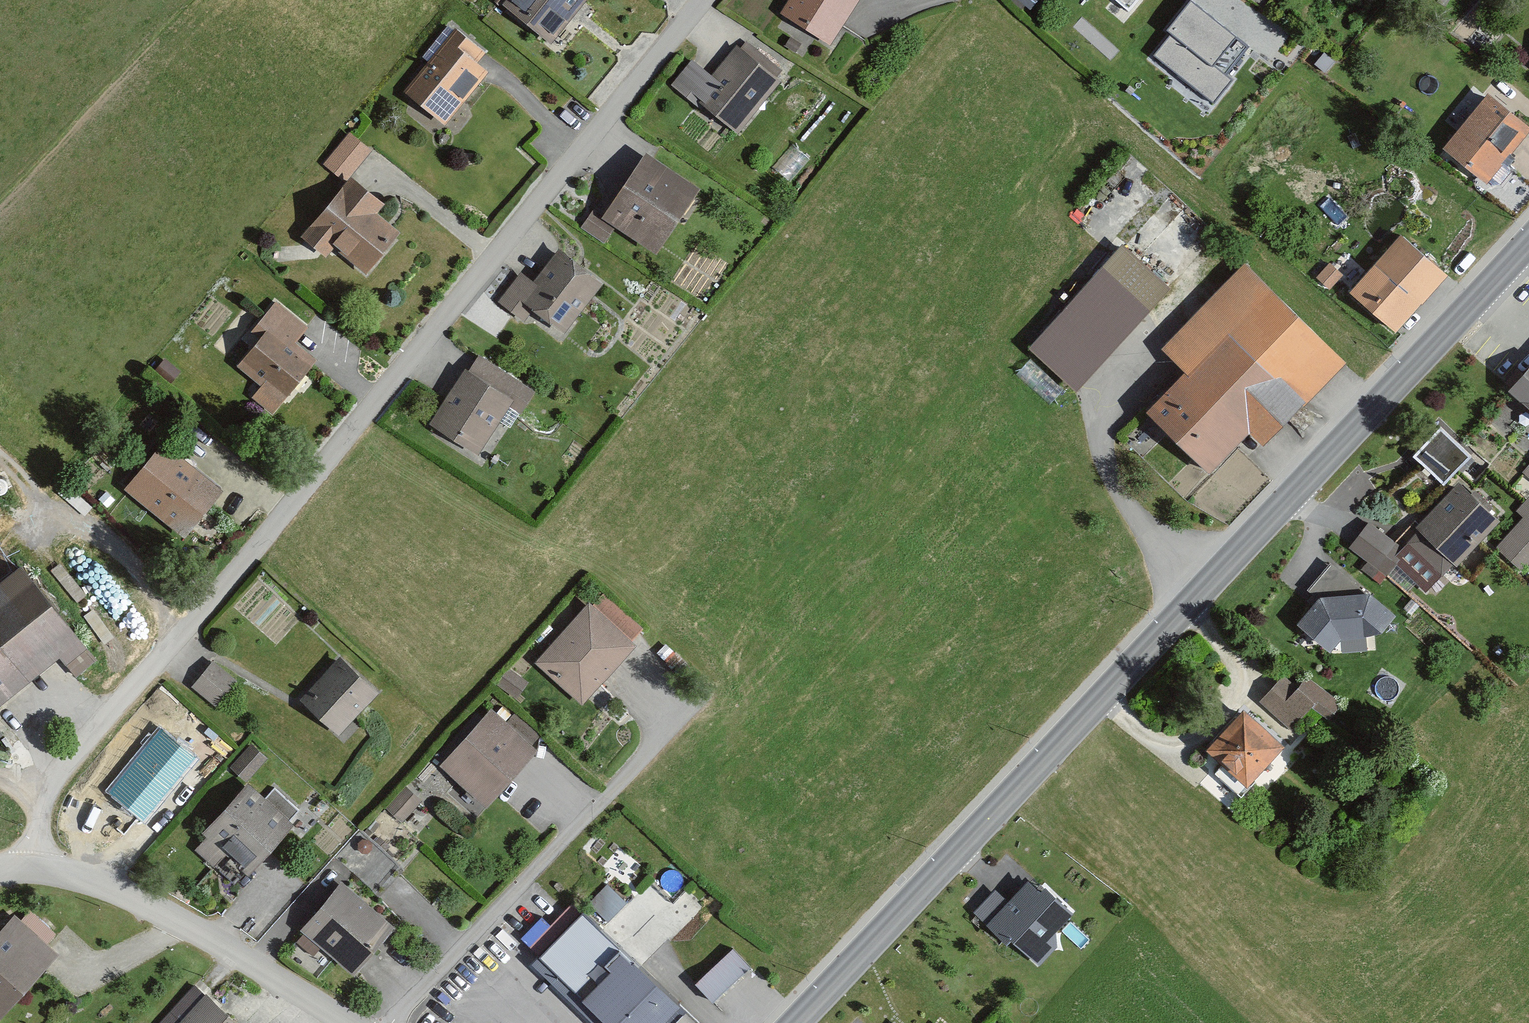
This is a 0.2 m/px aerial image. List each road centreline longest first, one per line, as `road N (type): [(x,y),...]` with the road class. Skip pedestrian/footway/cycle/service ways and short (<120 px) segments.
road 1 (residential): [(699,0),(60,784),(28,870)]
road 2 (secondary): [(1528,249),(801,1022)]
road 3 (residential): [(391,1022),(694,705)]
road 4 (tertiary): [(340,1022),(184,919),(71,876),(28,870)]

